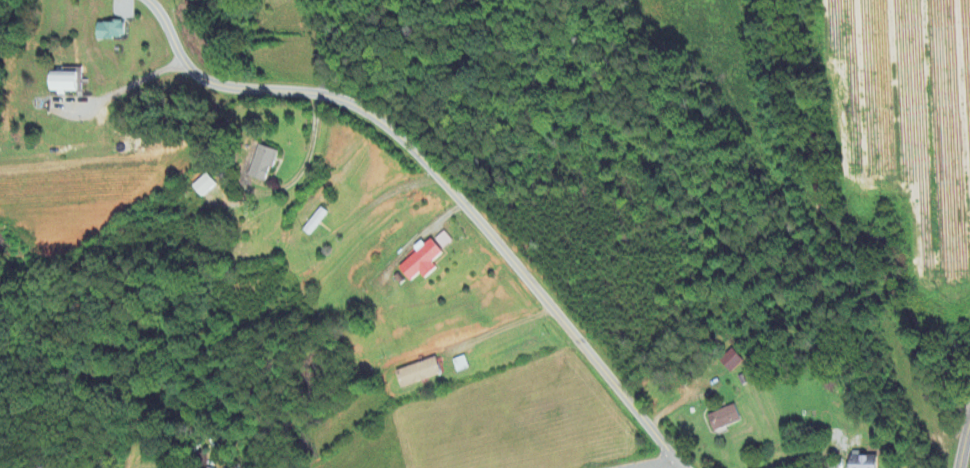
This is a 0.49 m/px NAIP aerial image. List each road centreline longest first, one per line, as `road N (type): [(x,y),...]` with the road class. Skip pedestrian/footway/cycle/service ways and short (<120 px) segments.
road 1 (residential): [(684,467),(504,251),(375,116),(321,95),(212,82),(178,61),(160,15),(139,0)]

